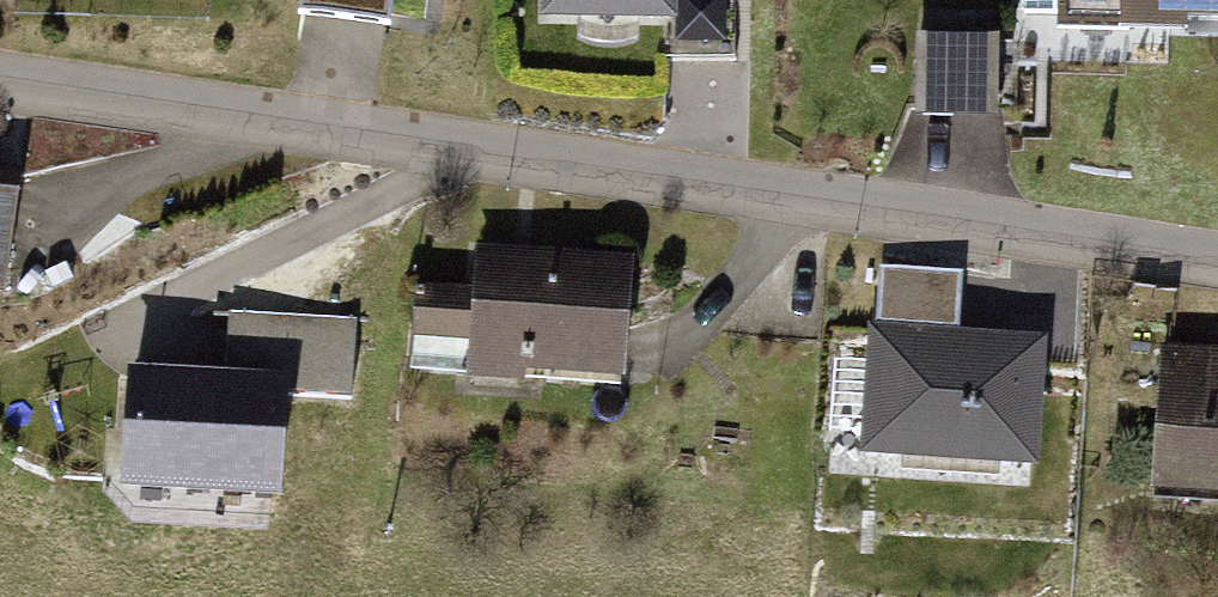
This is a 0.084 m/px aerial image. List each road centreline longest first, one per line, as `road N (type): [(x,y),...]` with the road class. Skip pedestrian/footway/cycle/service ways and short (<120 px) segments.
road 1 (residential): [(1217,259),(0,82)]

